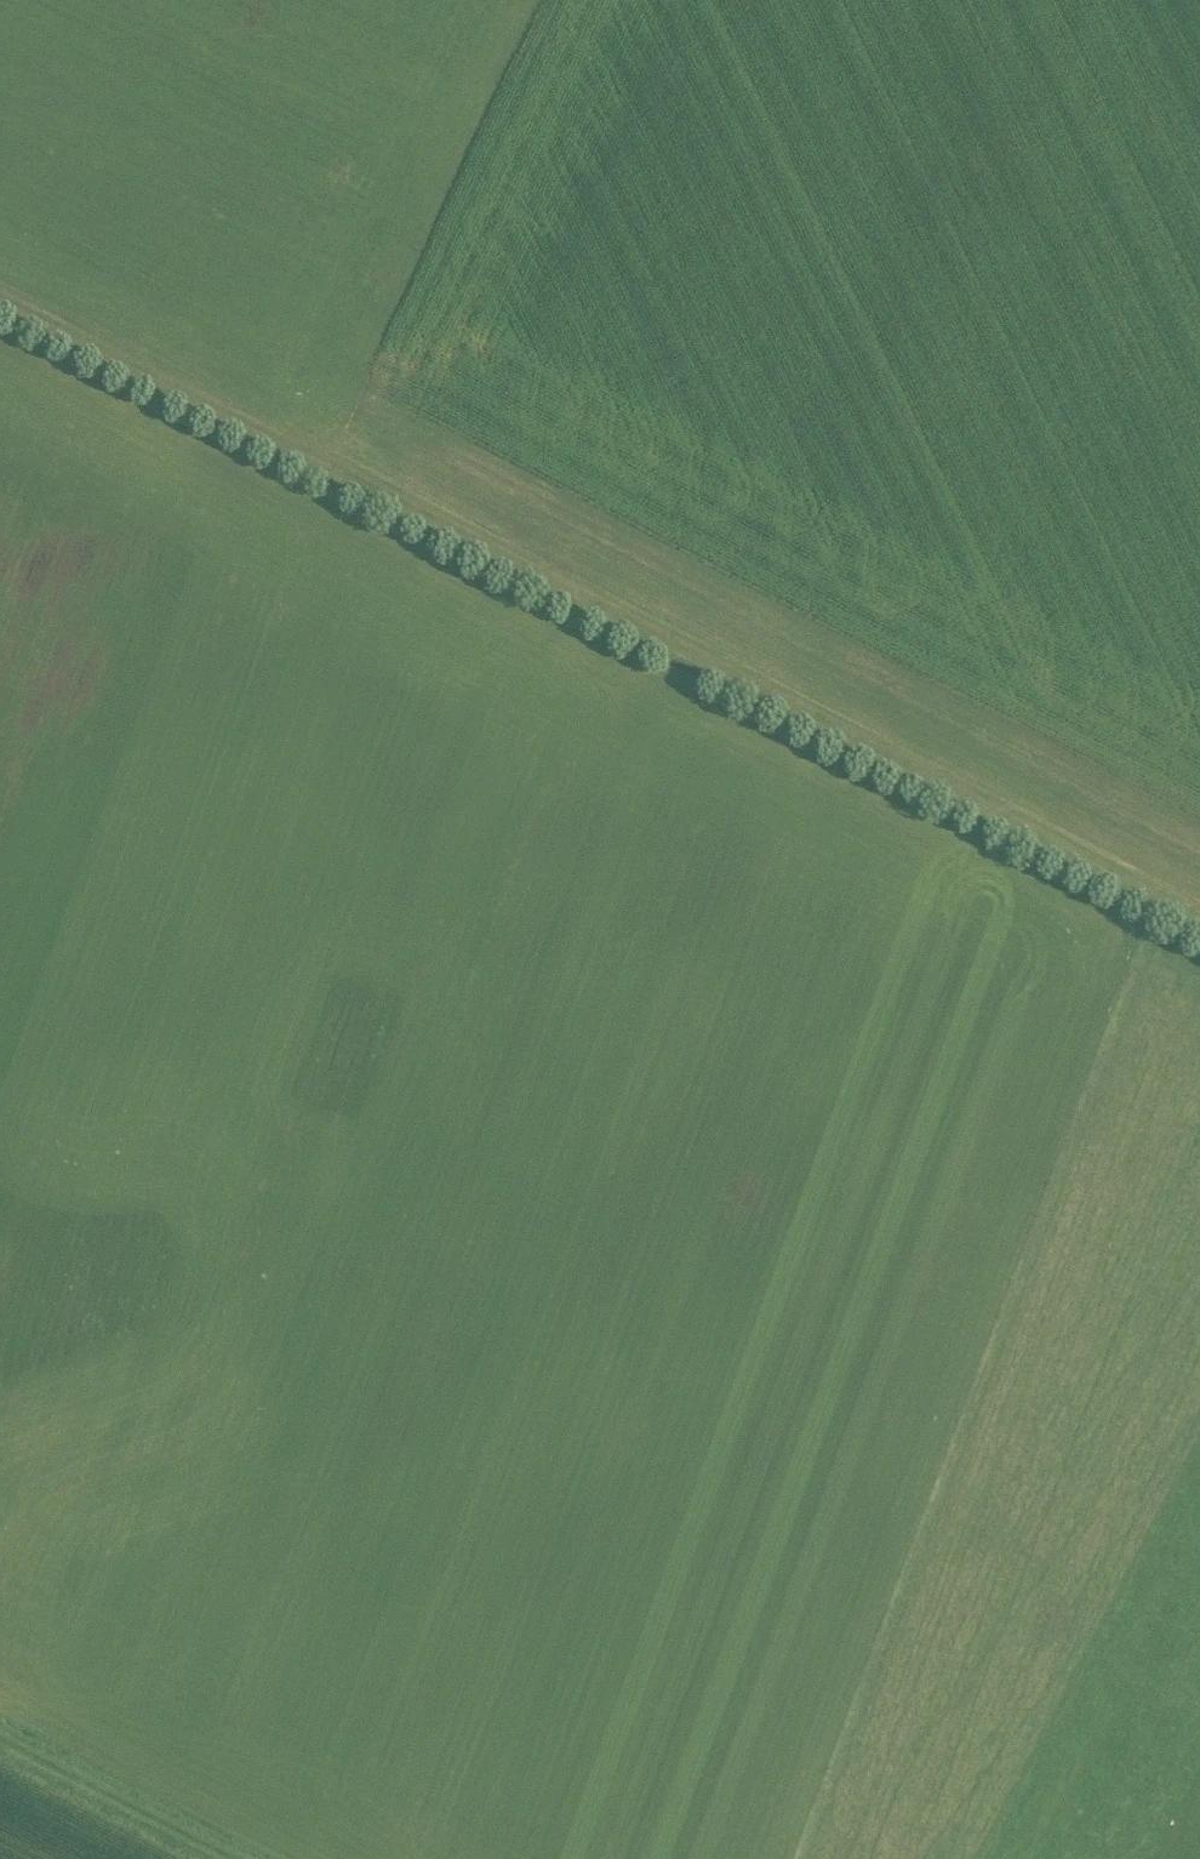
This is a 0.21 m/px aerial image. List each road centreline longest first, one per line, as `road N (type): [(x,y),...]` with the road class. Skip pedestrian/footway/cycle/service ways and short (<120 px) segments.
road 1 (track): [(0,1736),(239,1858)]

